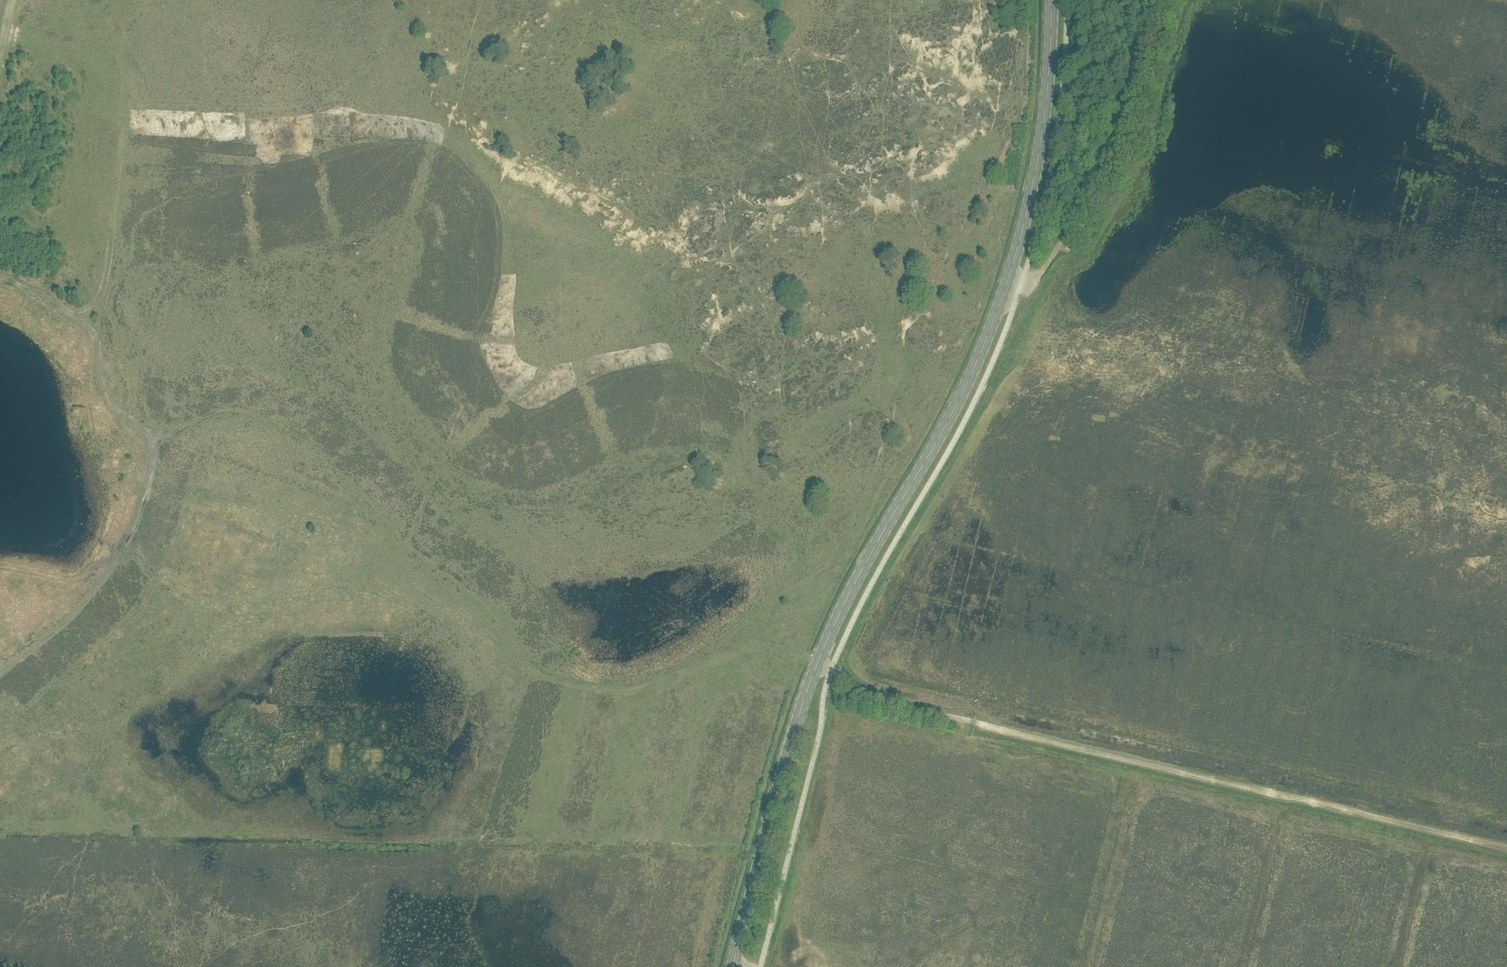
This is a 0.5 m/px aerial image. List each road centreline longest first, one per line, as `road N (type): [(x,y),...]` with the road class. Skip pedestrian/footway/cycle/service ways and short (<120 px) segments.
road 1 (primary): [(733,966),(811,678),(988,336),(1034,183),(1050,74),(1051,0)]
road 2 (track): [(832,669),(874,698),(1506,848)]
road 3 (track): [(1020,288),(1039,276),(1117,143),(1152,0)]

